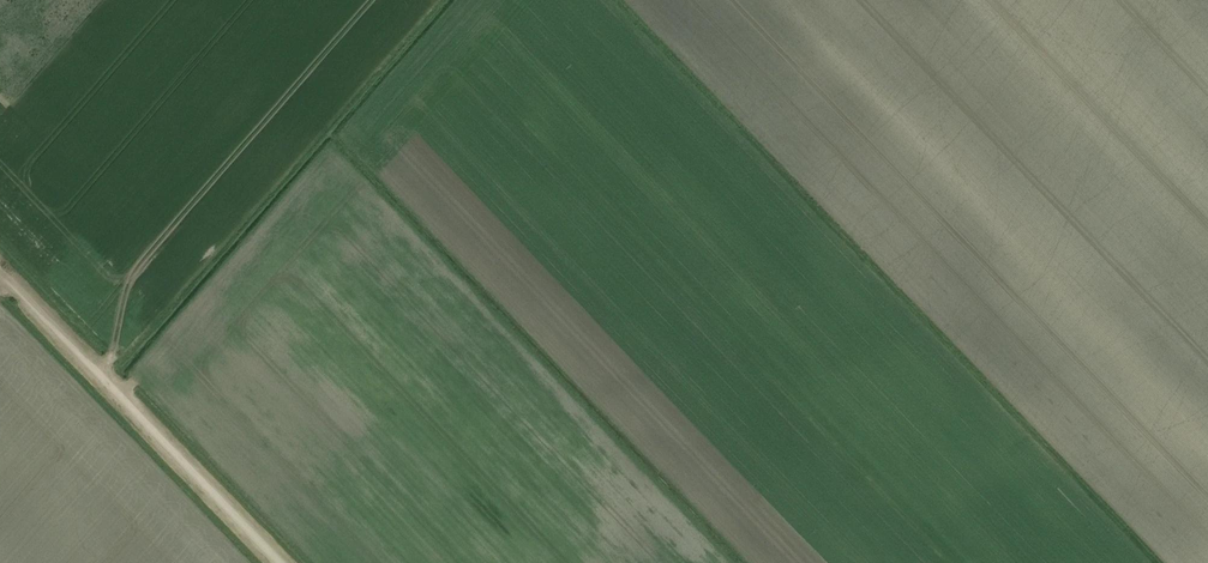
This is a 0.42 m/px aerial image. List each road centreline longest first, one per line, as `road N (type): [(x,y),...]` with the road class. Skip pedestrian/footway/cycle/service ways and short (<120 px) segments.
road 1 (unclassified): [(288,562),(0,263)]

